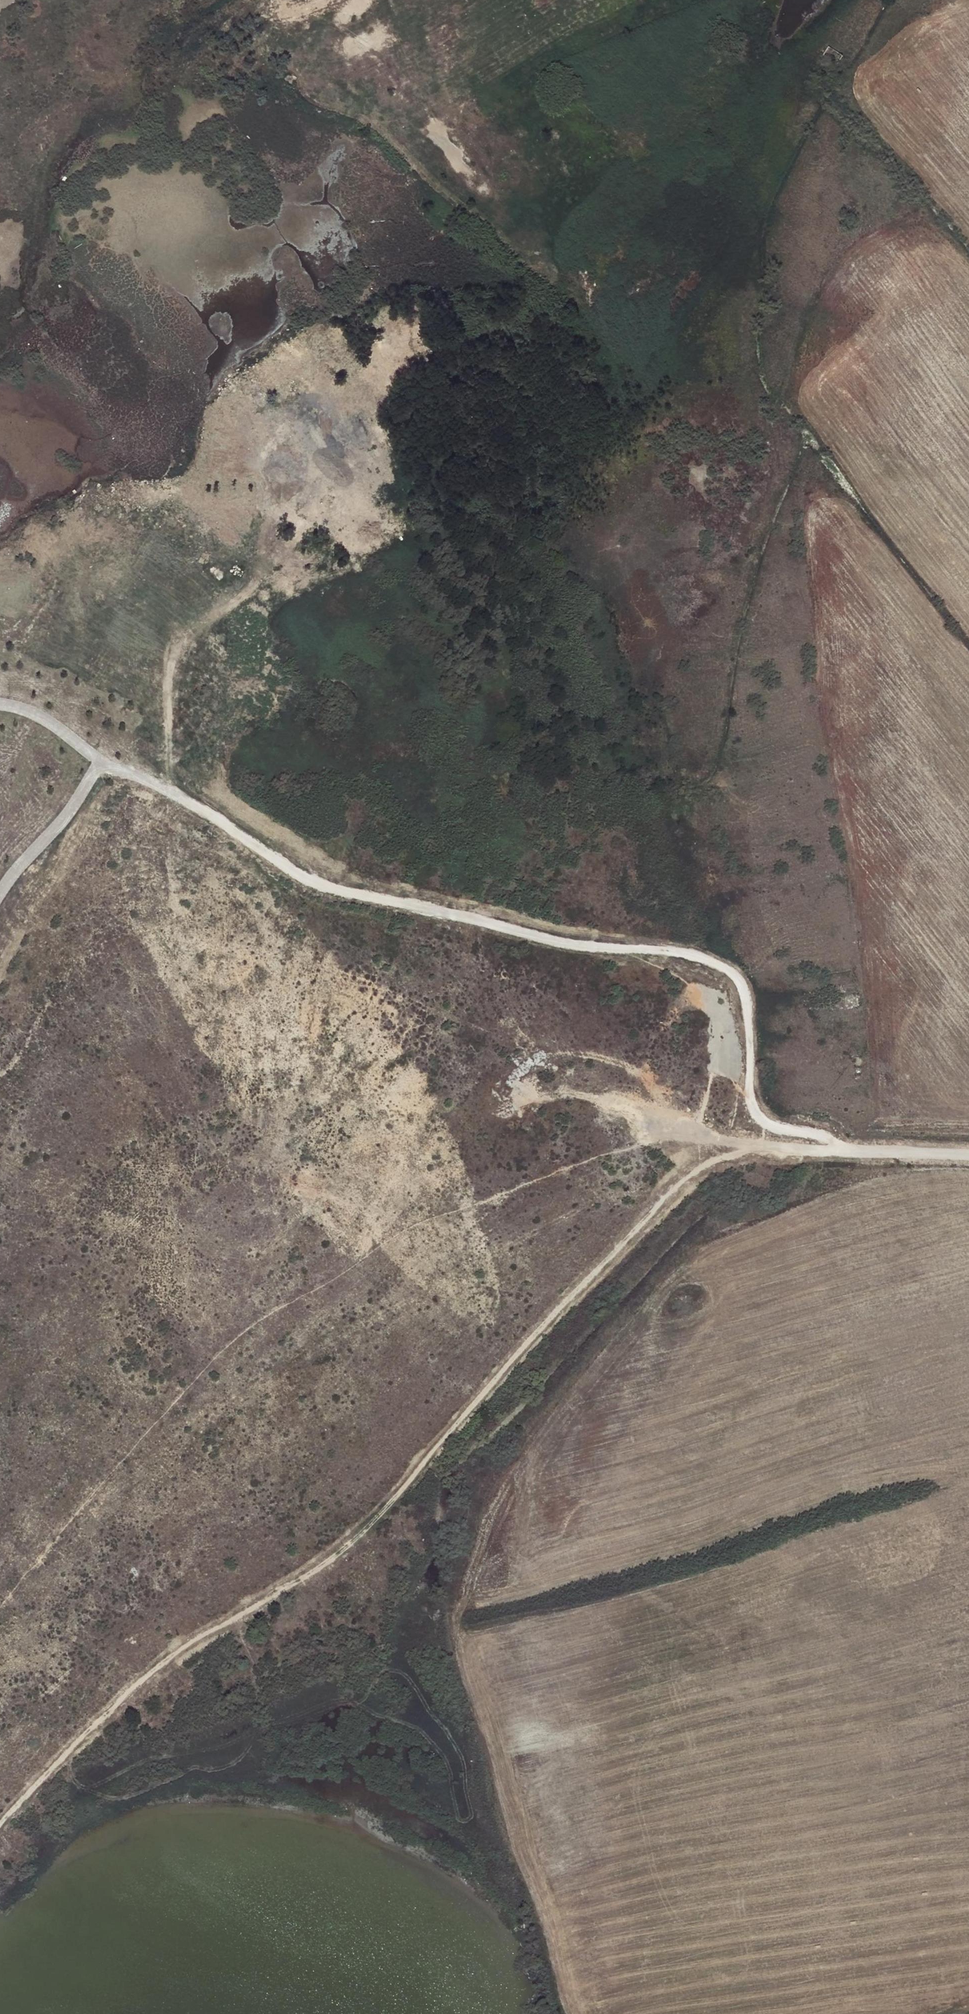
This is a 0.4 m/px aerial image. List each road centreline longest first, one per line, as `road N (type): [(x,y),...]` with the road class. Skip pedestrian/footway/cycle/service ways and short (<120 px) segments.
road 1 (track): [(0,1815),(37,1766),(141,1667),(356,1528),(406,1462),(623,1236),(702,1166),(755,1144)]
road 2 (track): [(0,896),(109,756)]

